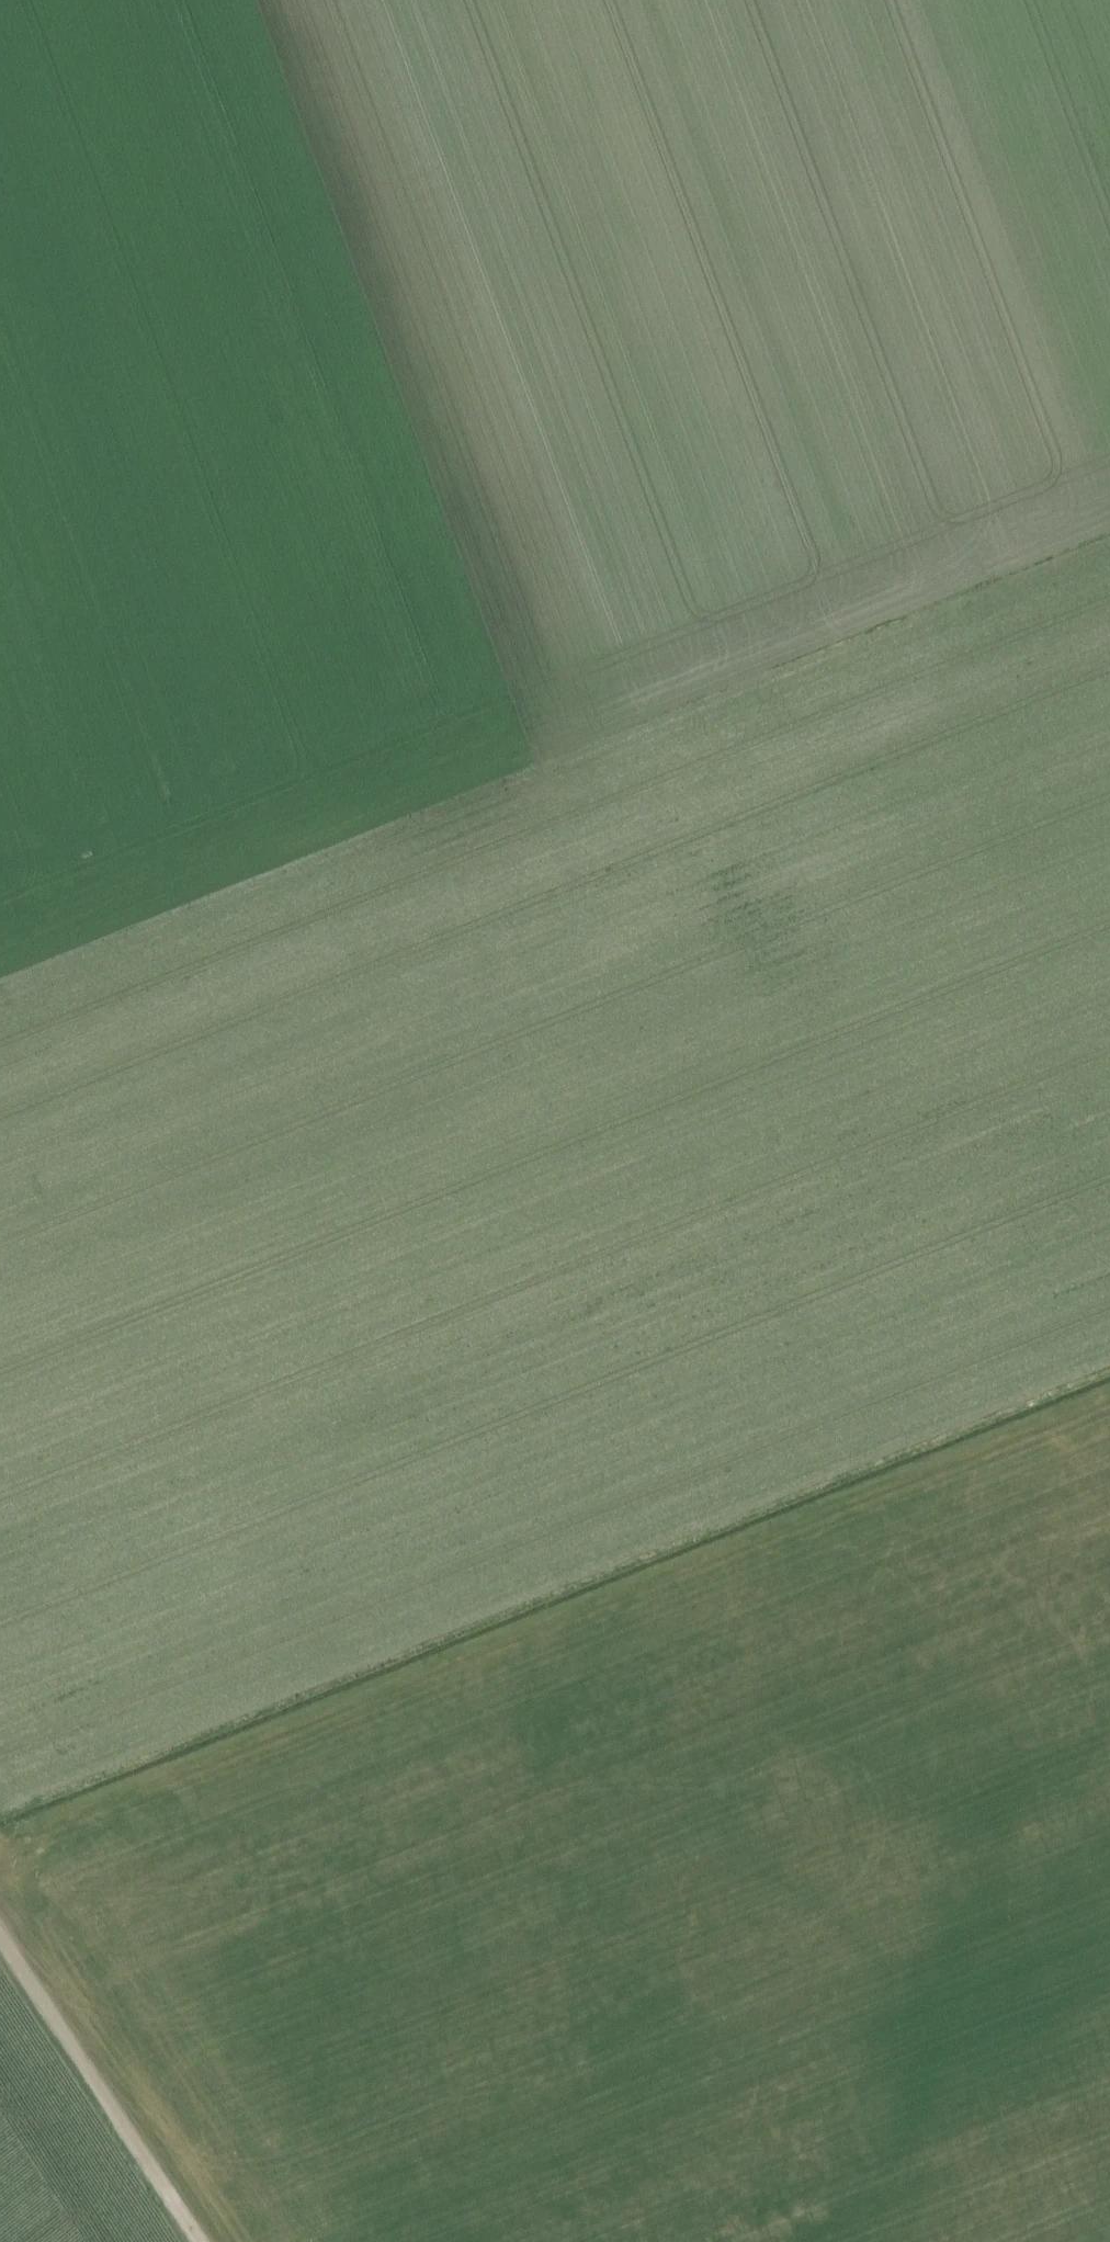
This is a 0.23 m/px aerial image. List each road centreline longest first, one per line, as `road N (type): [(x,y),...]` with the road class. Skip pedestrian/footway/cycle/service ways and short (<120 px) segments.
road 1 (track): [(0,1936),(199,2241)]

